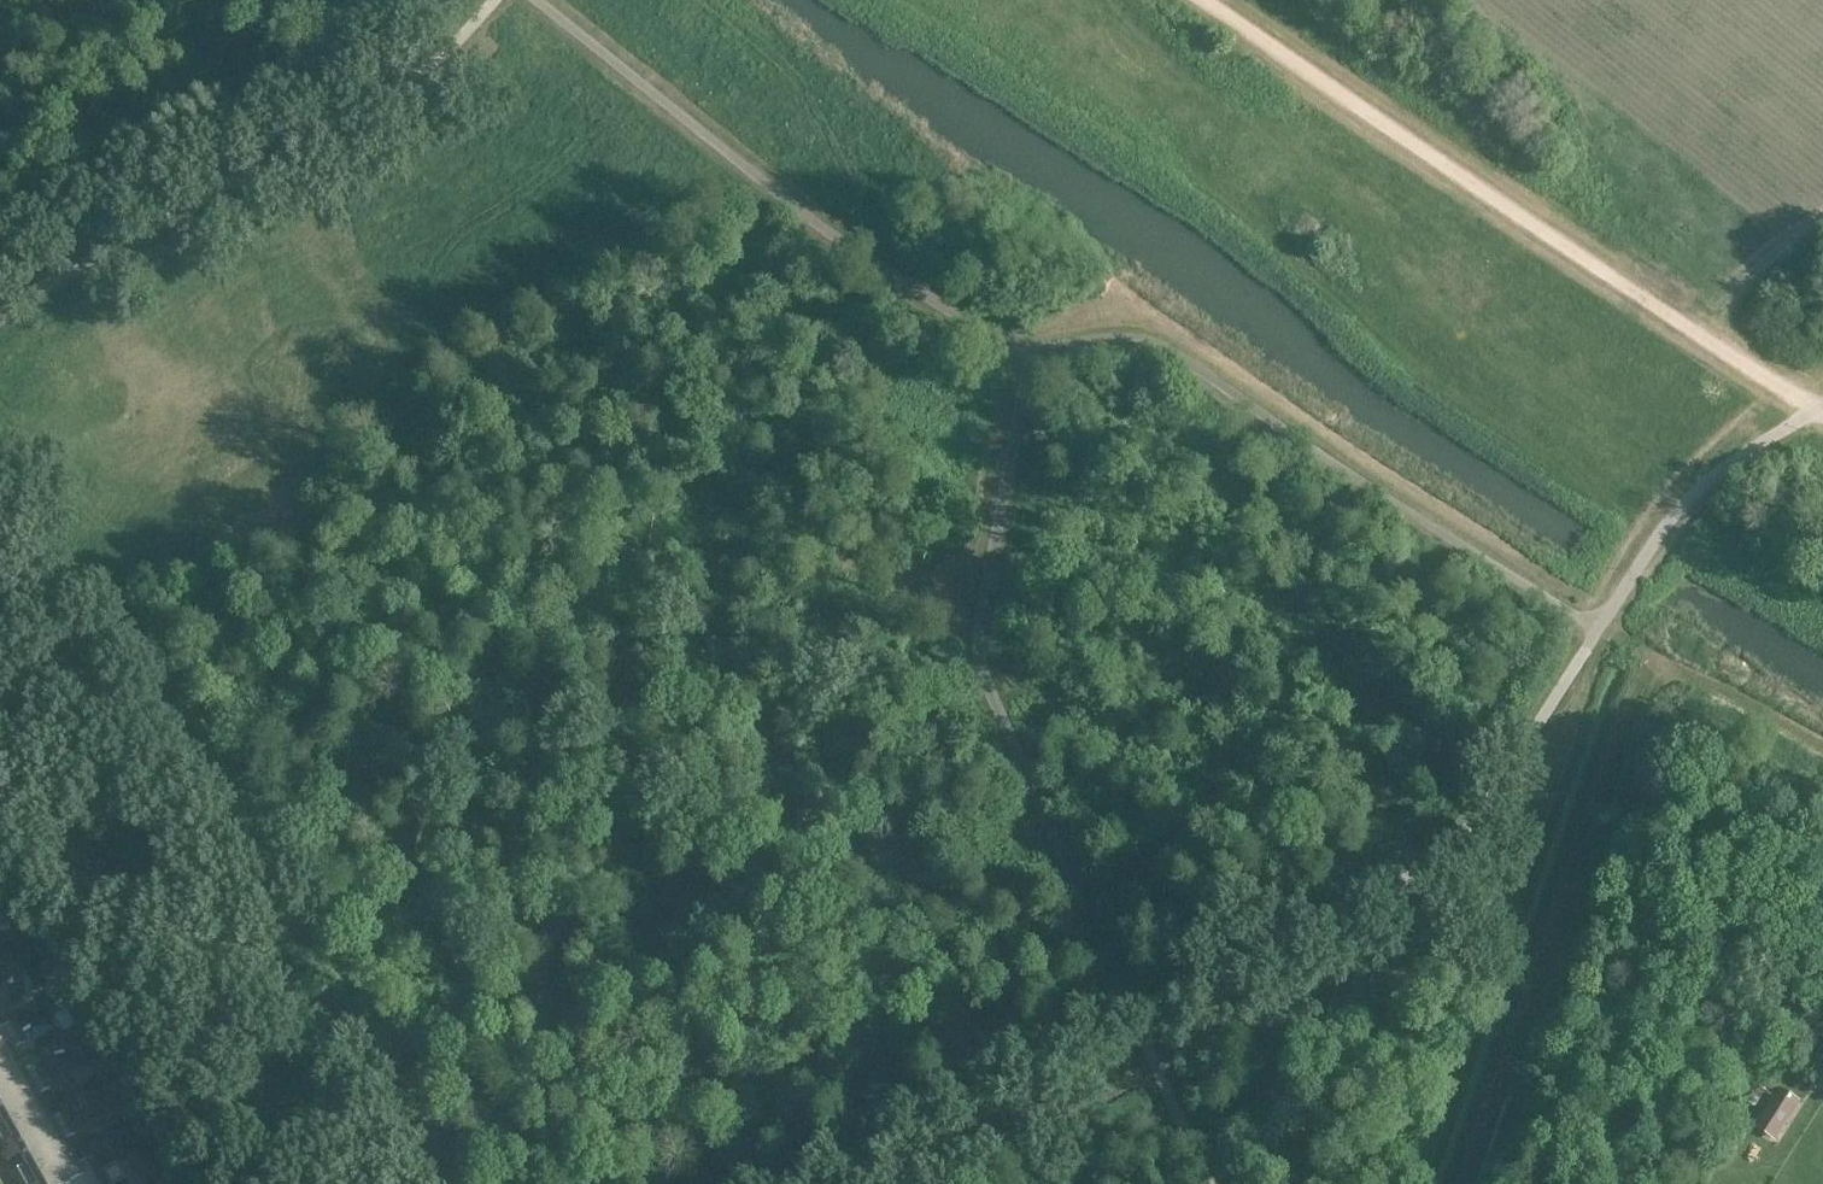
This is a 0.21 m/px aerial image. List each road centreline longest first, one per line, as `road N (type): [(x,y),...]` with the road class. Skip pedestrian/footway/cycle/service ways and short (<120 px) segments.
road 1 (track): [(1822,411),(1201,0)]

